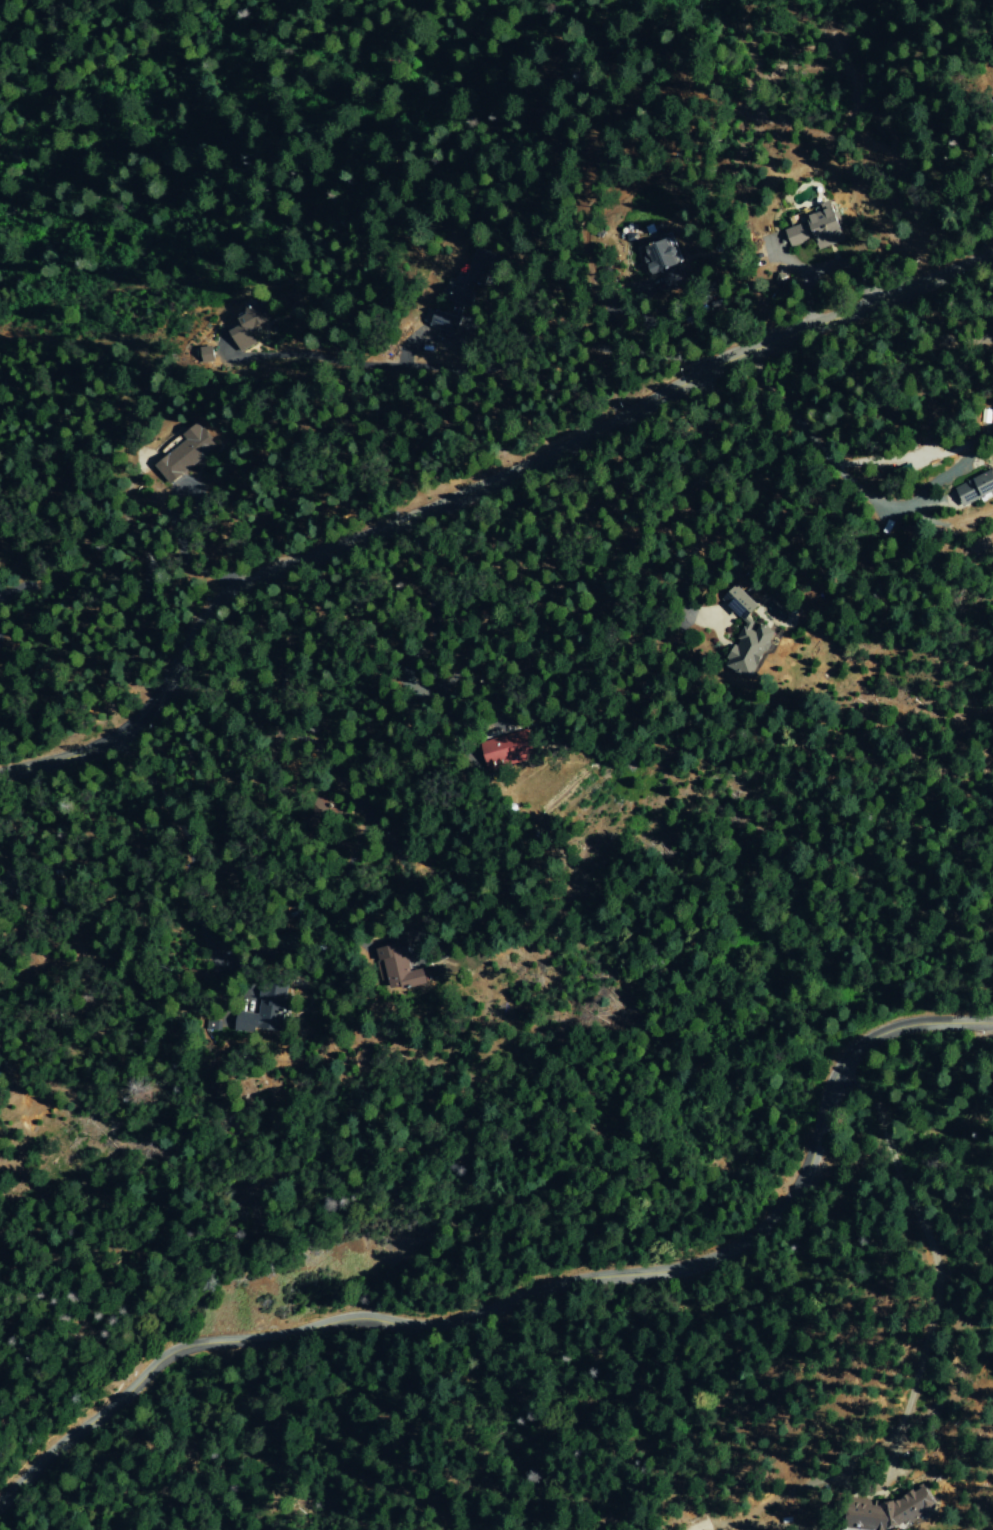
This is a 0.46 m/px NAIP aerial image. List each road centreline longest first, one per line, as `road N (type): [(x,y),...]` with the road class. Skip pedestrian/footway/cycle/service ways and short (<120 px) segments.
road 1 (tertiary): [(0,1494),(180,1345),(354,1316),(429,1321),(576,1277),(724,1250),(774,1214),(797,1180),(834,1083),(866,1043),(919,1020),(992,1018)]
road 2 (tertiary): [(992,257),(720,363),(599,433),(257,586),(207,624),(135,719),(75,753),(0,775)]

